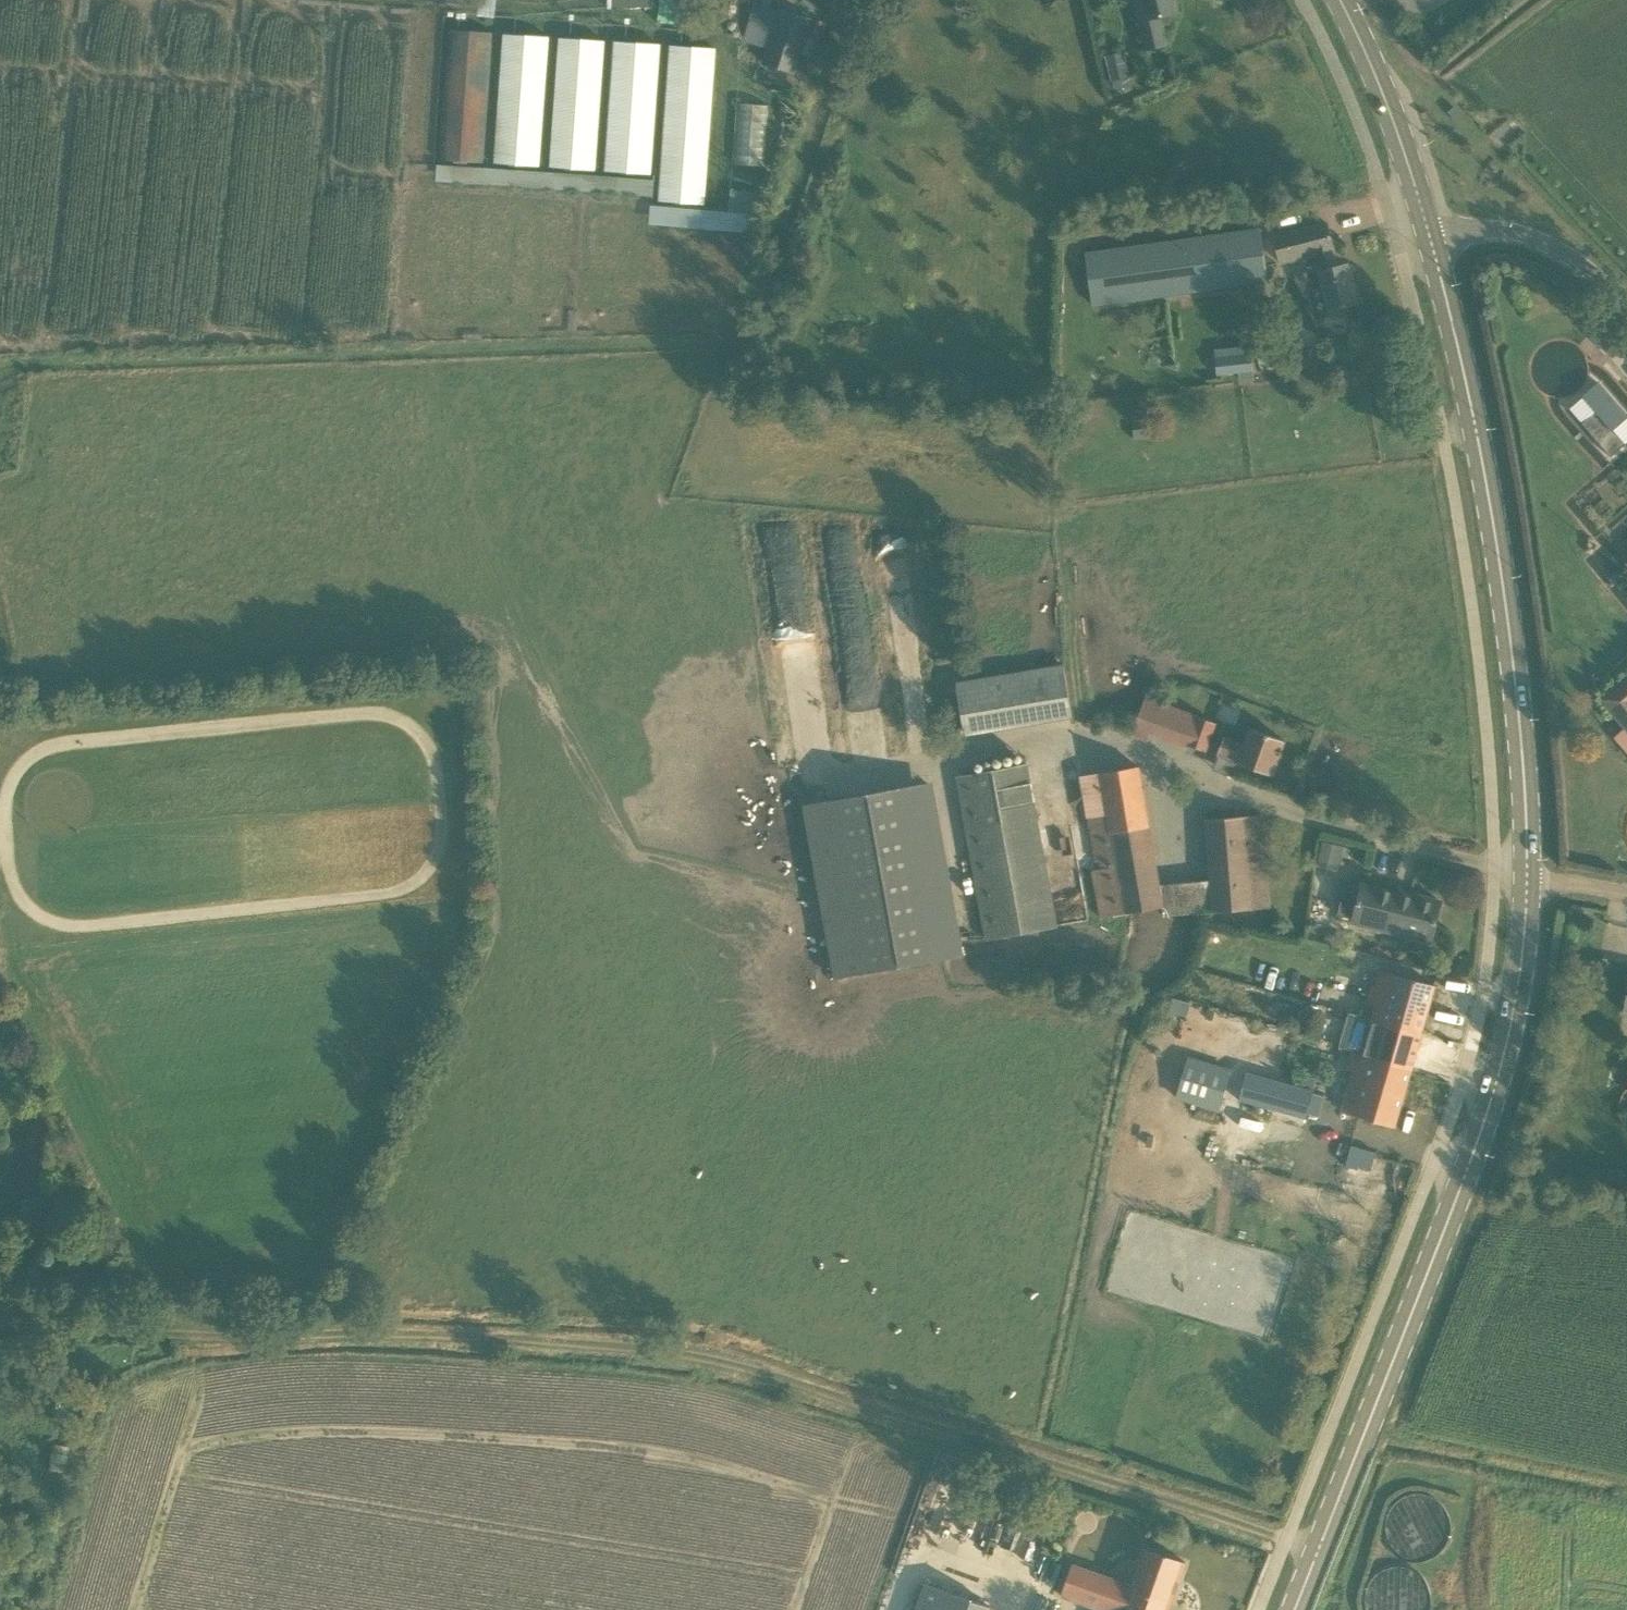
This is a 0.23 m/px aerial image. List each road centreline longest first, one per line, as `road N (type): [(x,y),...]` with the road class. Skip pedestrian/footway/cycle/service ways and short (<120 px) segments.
road 1 (primary): [(1299,1609),(1463,1203),(1524,991),(1535,859),(1489,475),(1434,235)]
road 2 (track): [(0,1328),(448,1340),(718,1368),(1286,1539)]
road 3 (track): [(26,359),(713,331),(735,312),(844,0)]
road 4 (primary): [(1434,235),(1366,40),(1344,0)]
road 5 (unclassified): [(1626,317),(1570,261),(1523,236),(1488,229),(1434,235)]

